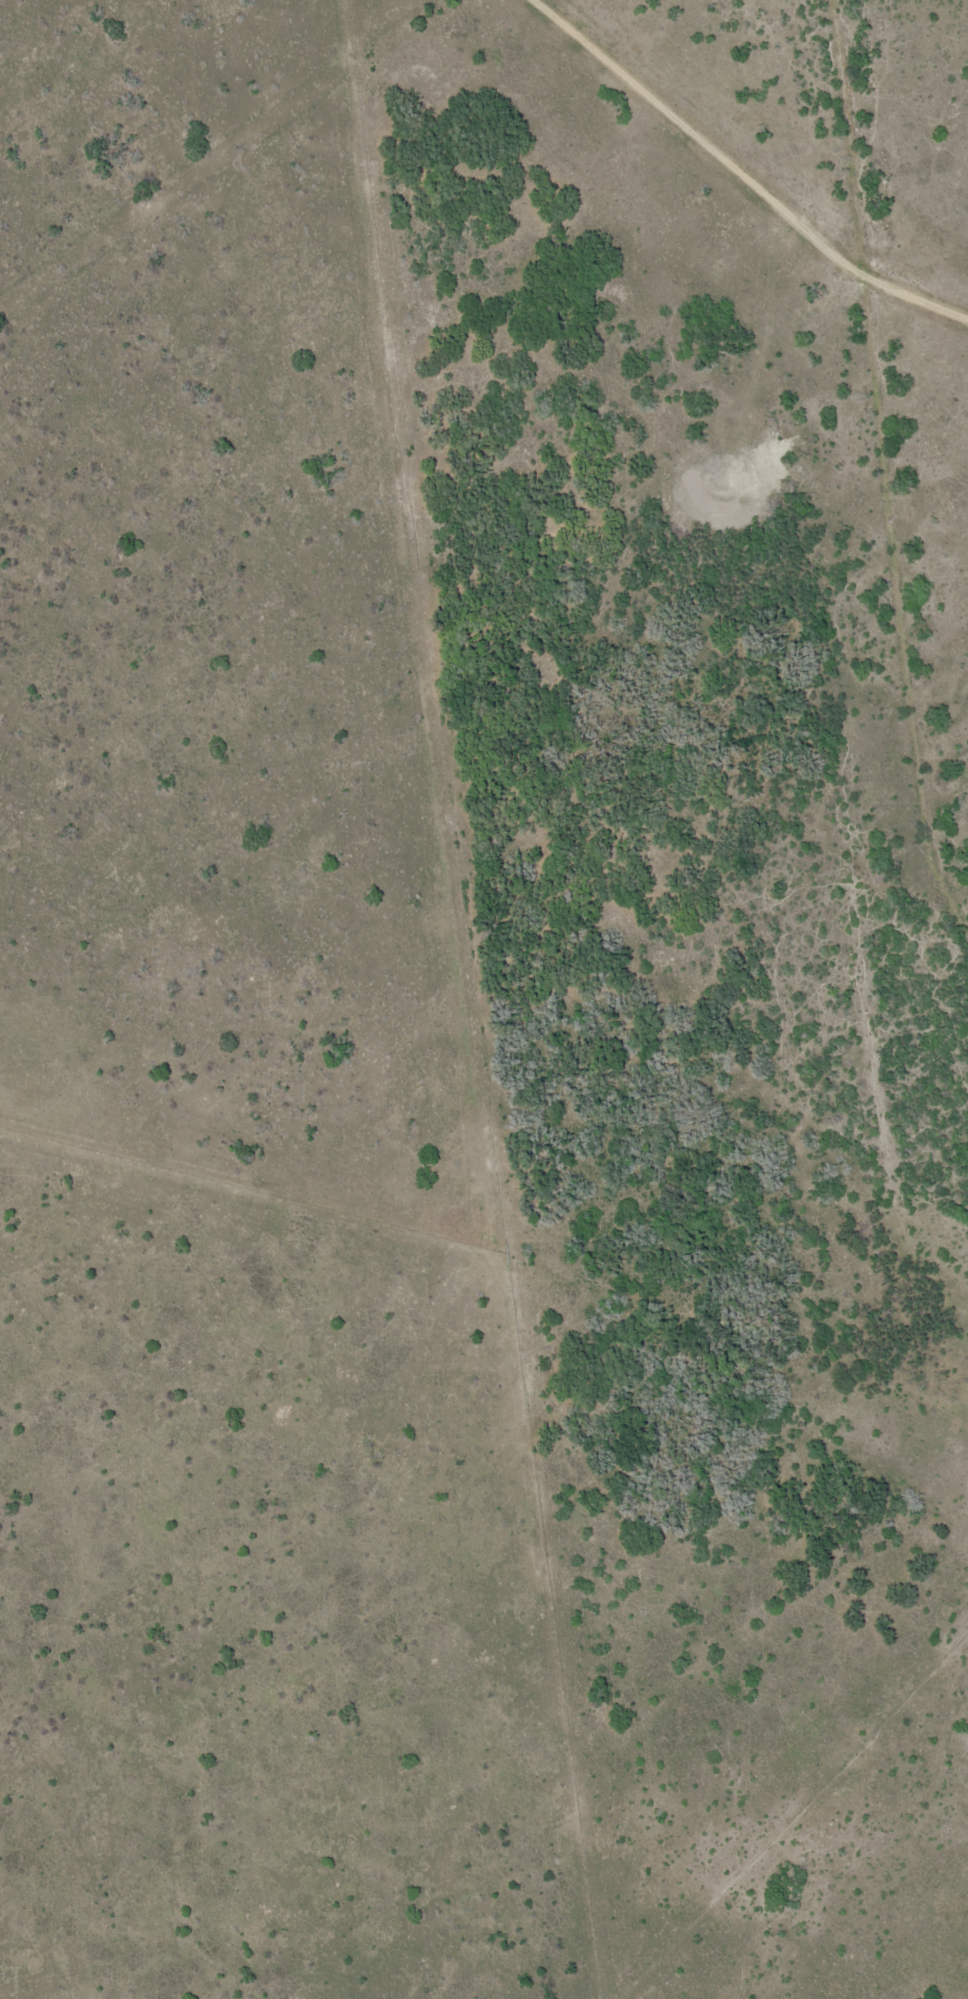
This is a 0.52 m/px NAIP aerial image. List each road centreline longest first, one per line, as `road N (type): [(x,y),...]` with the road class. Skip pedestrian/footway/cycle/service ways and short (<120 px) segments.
road 1 (track): [(967,318),(825,253),(529,0)]

